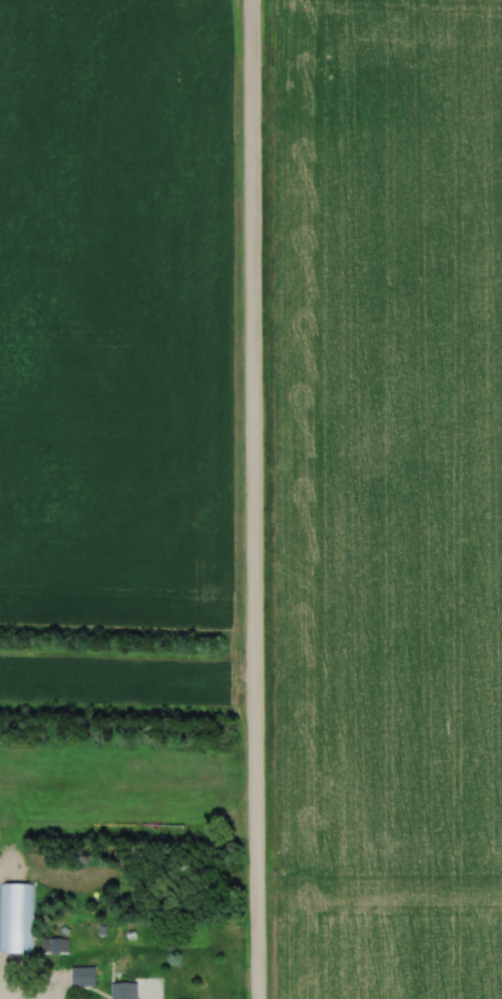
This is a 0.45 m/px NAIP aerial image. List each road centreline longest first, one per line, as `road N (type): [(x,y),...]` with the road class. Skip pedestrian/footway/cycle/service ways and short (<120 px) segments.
road 1 (residential): [(258,998),(252,0)]

